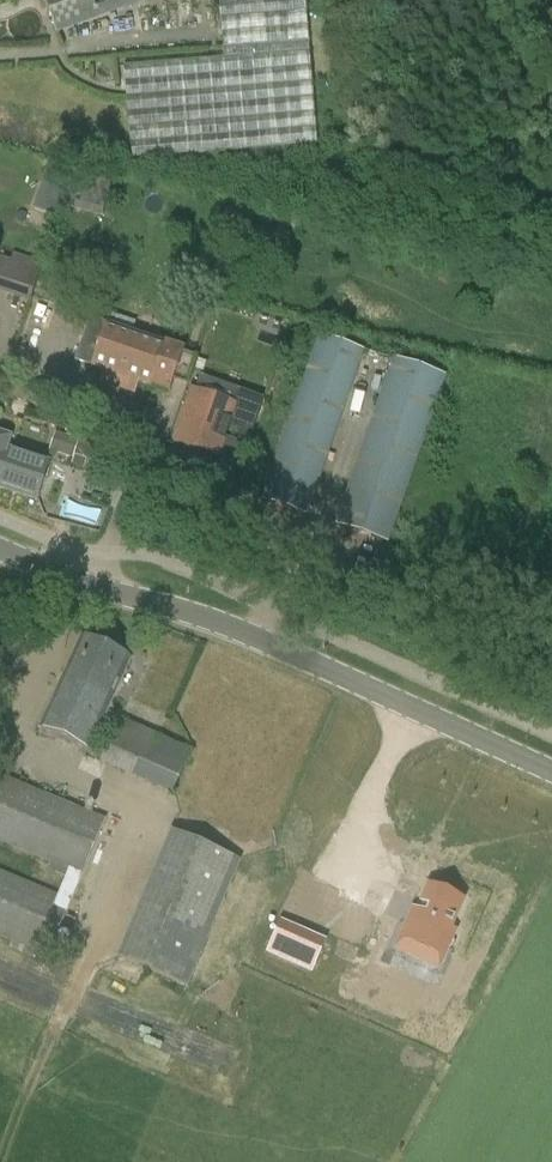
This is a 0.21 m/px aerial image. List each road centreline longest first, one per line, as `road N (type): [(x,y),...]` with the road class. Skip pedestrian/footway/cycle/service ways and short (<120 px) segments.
road 1 (tertiary): [(551,774),(237,630),(83,584),(0,549)]

